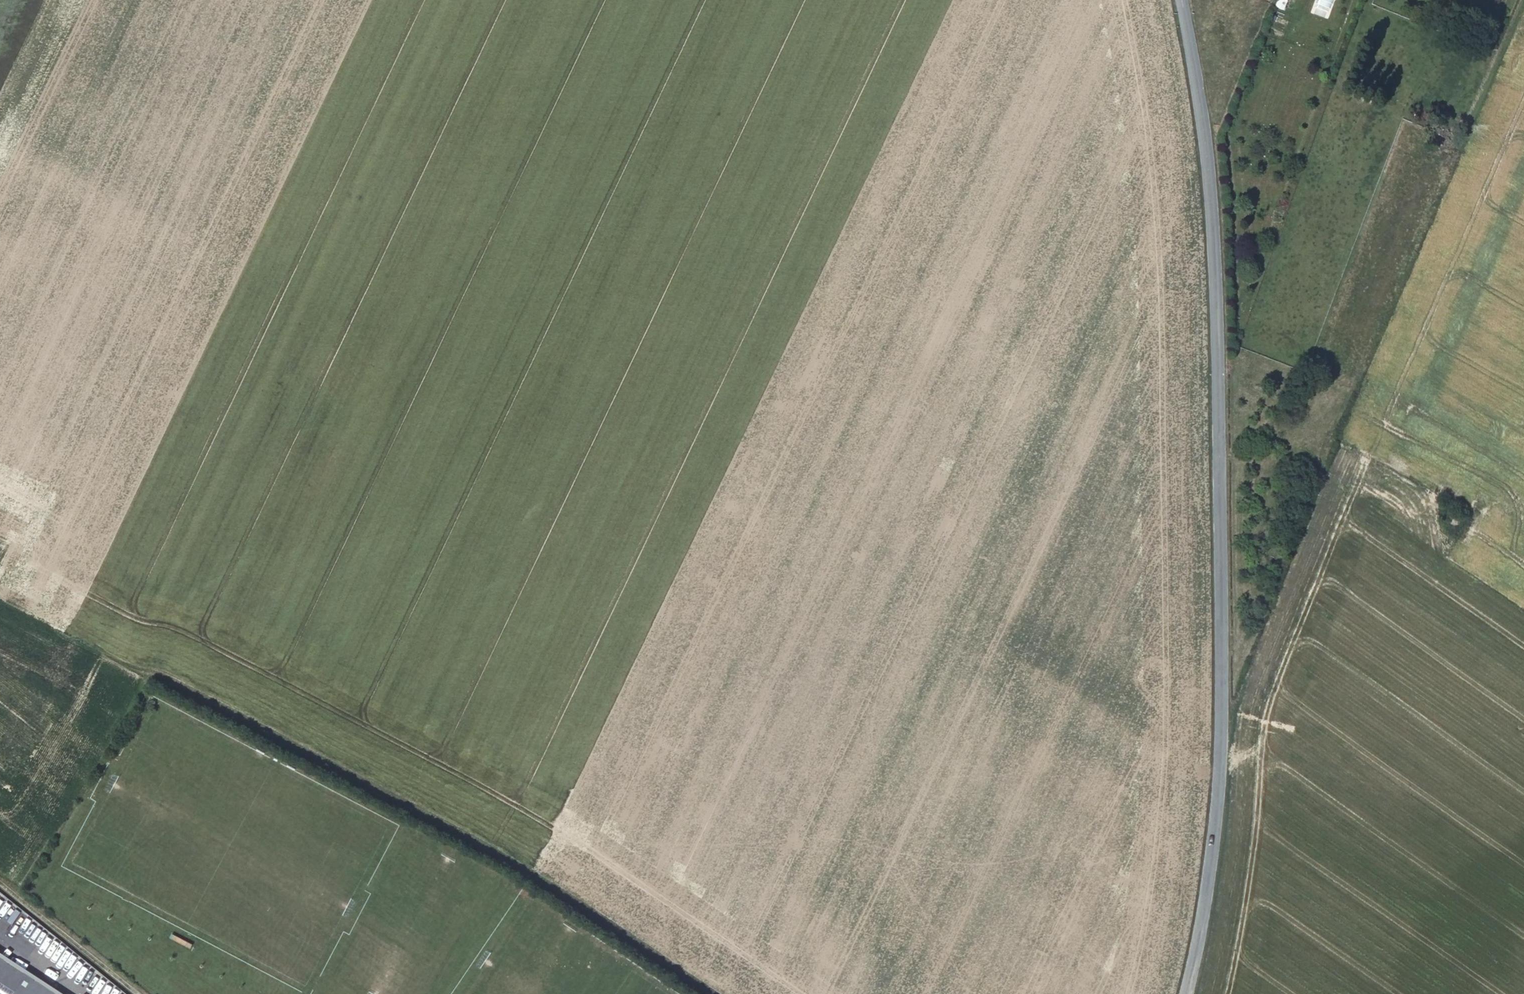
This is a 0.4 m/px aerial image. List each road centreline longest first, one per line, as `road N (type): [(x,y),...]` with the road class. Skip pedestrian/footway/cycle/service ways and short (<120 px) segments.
road 1 (tertiary): [(1181,0),(1213,233),(1222,729),(1213,846),(1184,993)]
road 2 (track): [(135,993),(0,885)]

